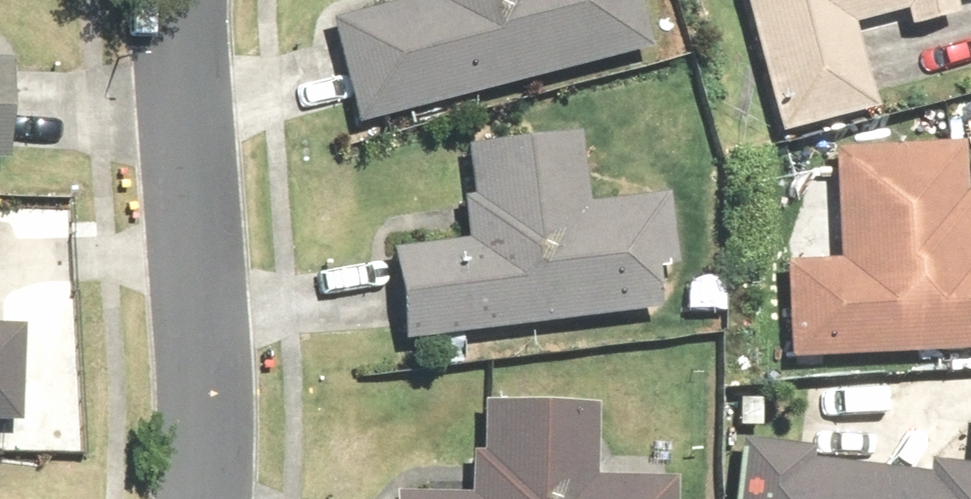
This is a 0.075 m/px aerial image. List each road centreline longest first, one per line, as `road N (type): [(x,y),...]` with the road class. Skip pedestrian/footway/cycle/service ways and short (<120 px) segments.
road 1 (residential): [(202,498),(211,301),(195,0)]

